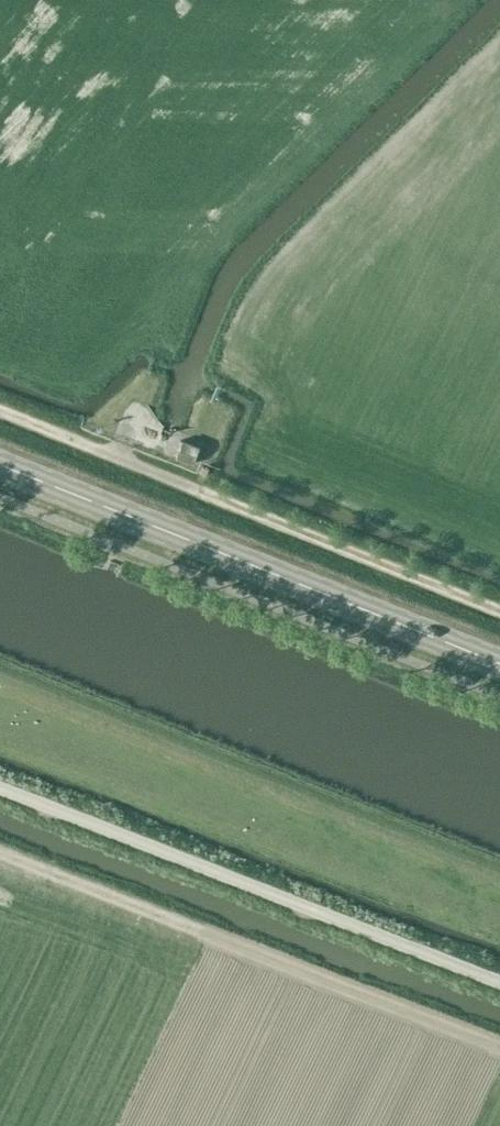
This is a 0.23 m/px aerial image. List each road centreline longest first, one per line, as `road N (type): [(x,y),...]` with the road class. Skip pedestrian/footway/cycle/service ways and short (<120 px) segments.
road 1 (track): [(499,612),(0,410)]
road 2 (primary): [(499,662),(0,461)]
road 3 (unclassified): [(499,982),(0,790)]

